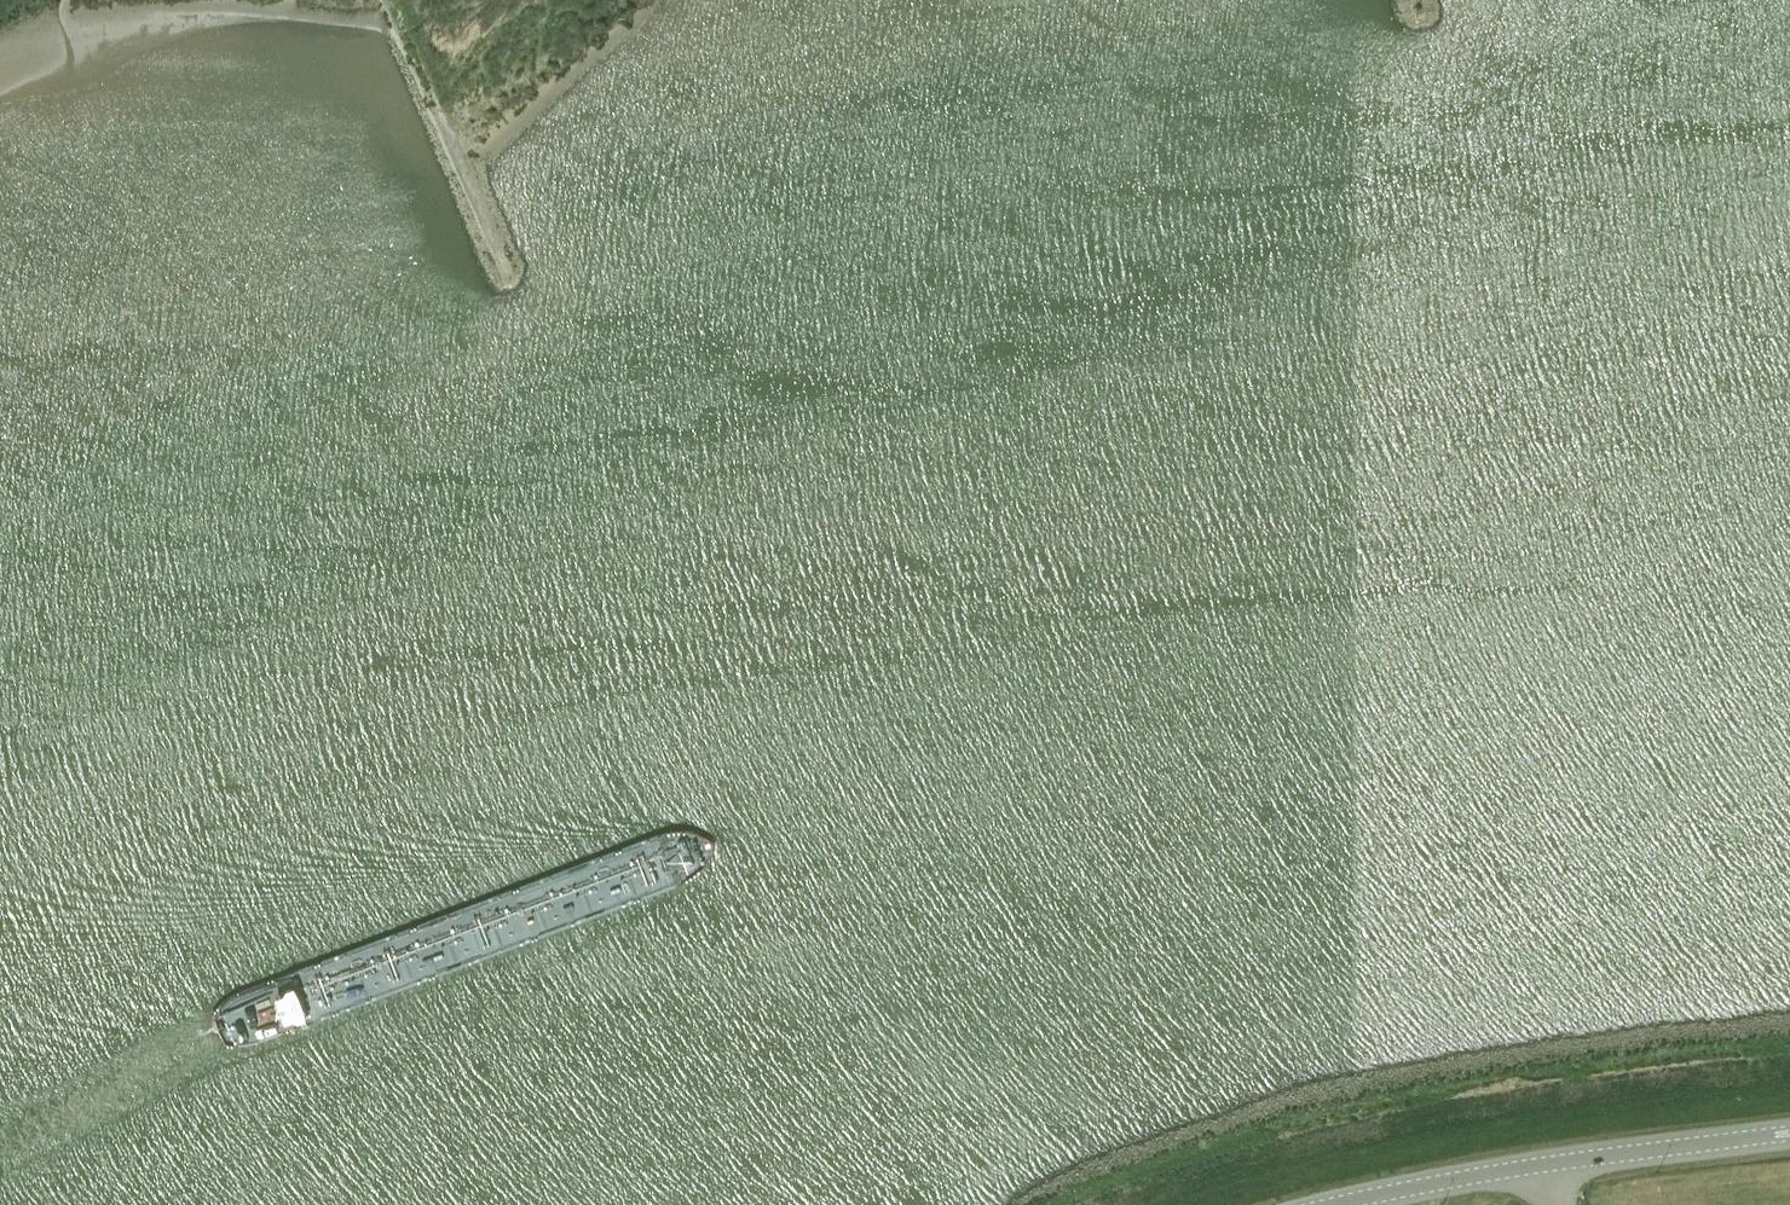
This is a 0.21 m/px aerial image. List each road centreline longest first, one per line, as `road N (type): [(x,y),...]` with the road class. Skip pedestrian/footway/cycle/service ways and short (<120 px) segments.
road 1 (tertiary): [(1328,1204),(1789,1130)]

